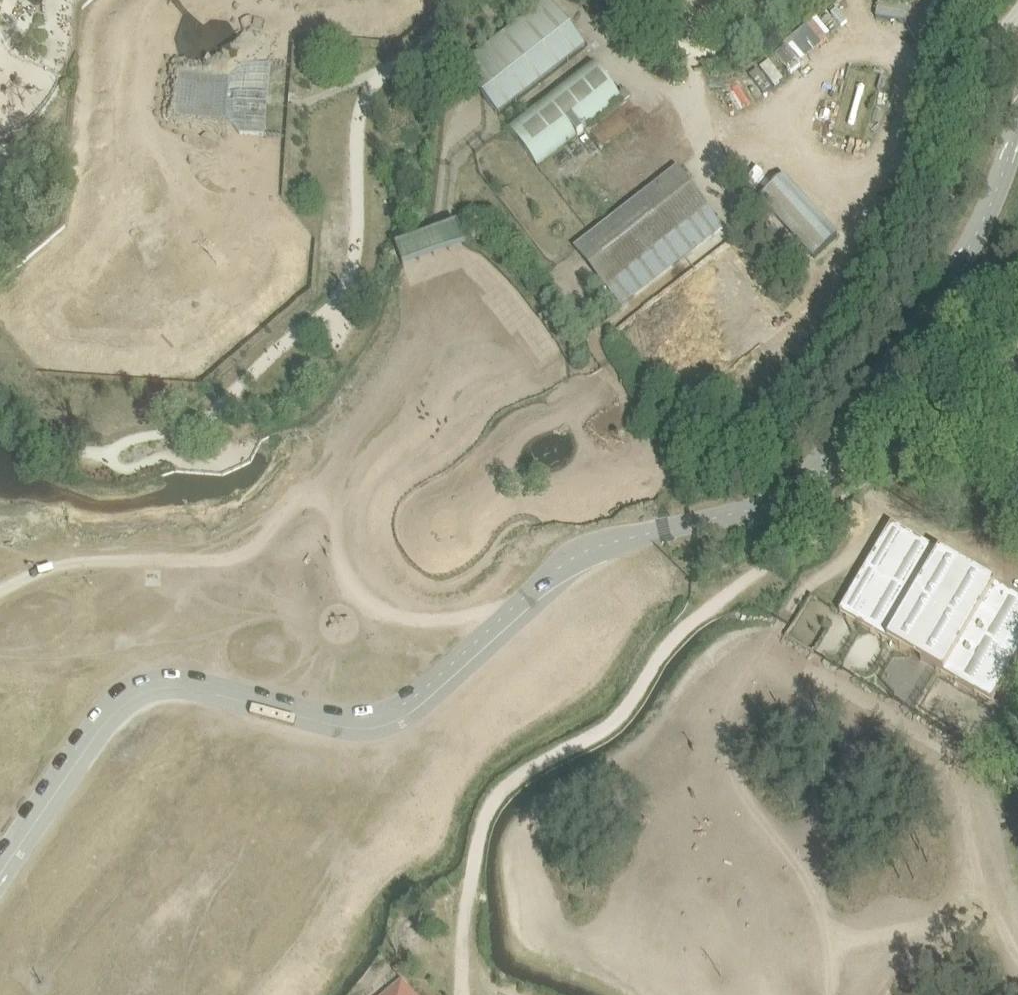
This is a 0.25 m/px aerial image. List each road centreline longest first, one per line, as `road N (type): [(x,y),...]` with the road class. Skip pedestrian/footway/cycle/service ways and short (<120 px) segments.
road 1 (track): [(509,611),(418,618),(364,598),(349,577),(335,518),(314,497),(299,497),(248,550),(225,557),(64,564),(0,590)]
road 2 (track): [(912,84),(893,140),(872,161),(838,166),(802,156),(789,116),(816,70),(840,53),(873,51),(901,65)]
road 3 (track): [(568,6),(603,27),(628,69),(674,105),(789,116)]
road 4 (track): [(691,0),(709,186)]

